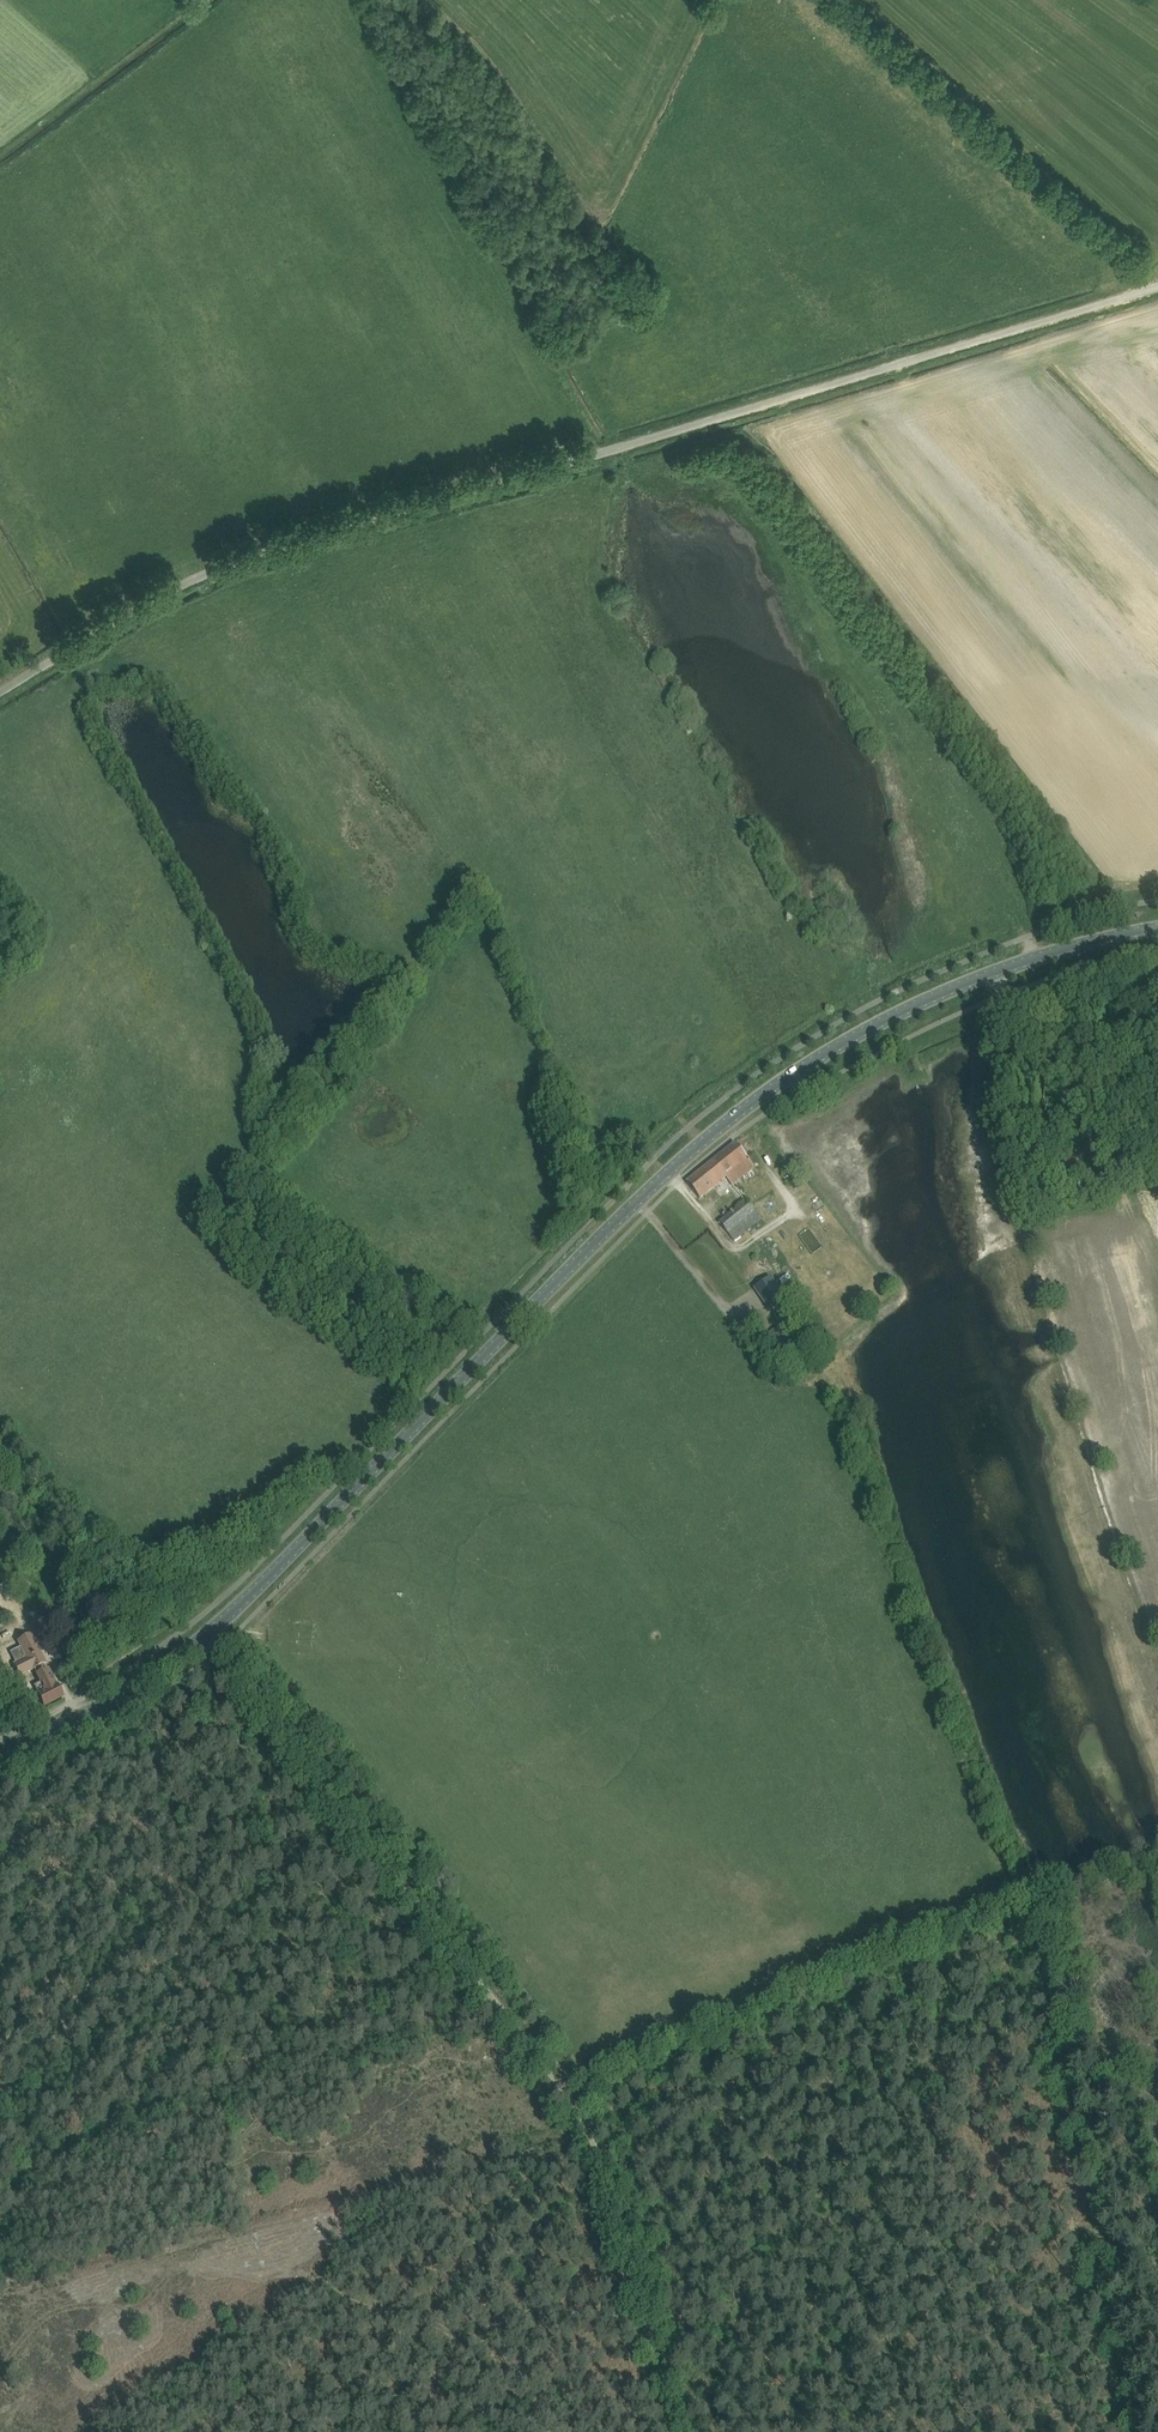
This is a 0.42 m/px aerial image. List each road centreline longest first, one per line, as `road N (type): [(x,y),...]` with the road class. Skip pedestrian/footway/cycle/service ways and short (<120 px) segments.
road 1 (secondary): [(0,1756),(190,1652),(674,1167),(775,1087),(948,991),(1045,955),(1157,928)]
road 2 (unclassified): [(0,694),(170,589),(259,553),(1157,286)]
road 3 (track): [(190,1652),(213,1656),(253,1715),(355,1829),(582,2115),(669,2431)]

